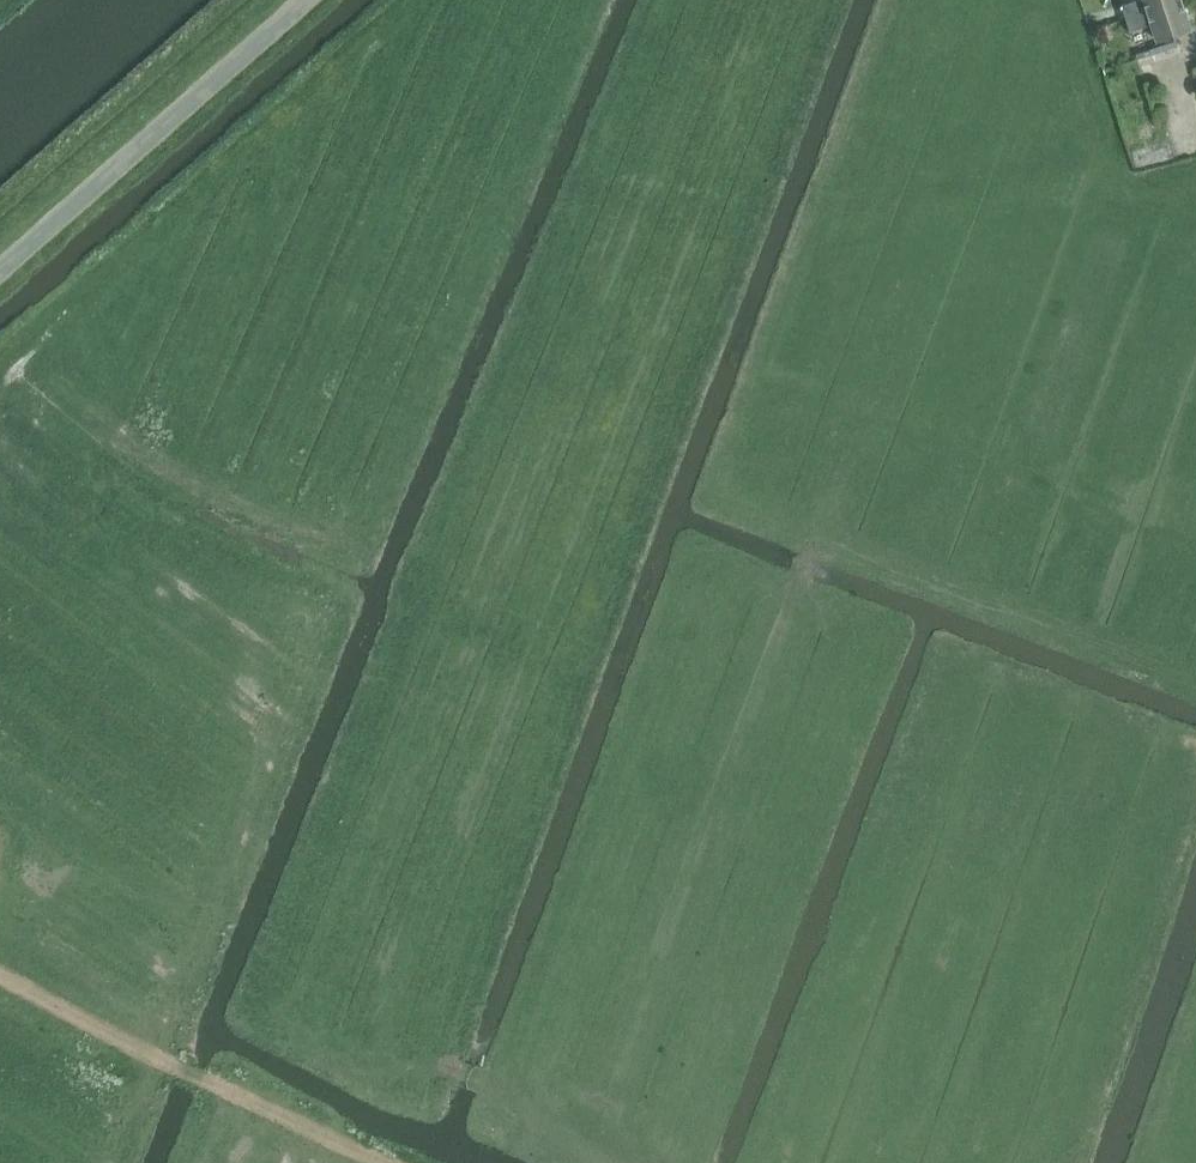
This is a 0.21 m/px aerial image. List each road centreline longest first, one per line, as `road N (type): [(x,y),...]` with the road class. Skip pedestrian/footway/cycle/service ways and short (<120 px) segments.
road 1 (tertiary): [(0,272),(310,0)]
road 2 (track): [(341,1133),(0,959)]

